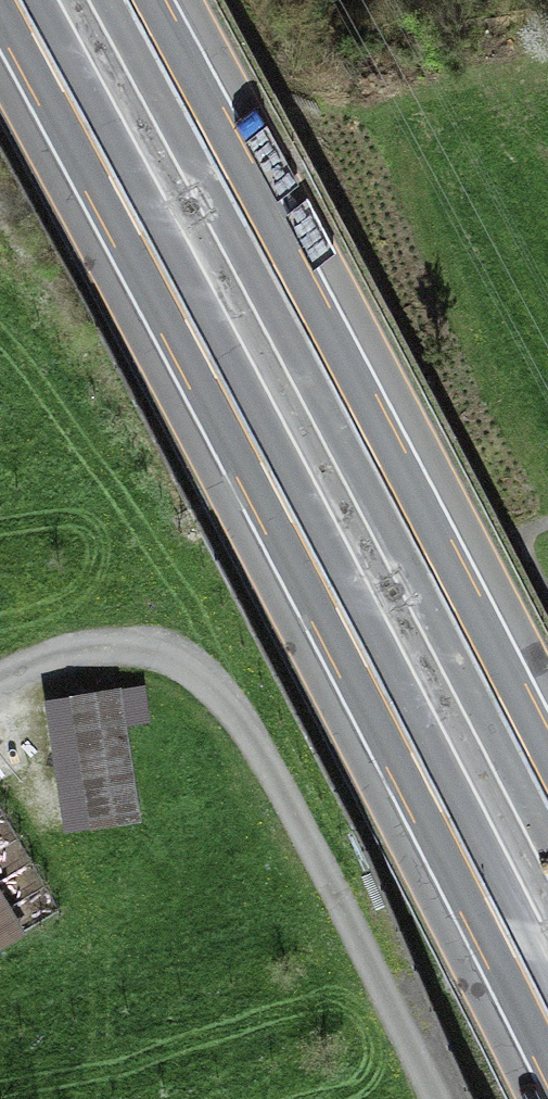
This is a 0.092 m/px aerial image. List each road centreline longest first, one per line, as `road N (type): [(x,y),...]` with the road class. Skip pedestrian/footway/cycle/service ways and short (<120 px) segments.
road 1 (motorway): [(13,0),(430,782),(547,1023)]
road 2 (motorway): [(547,792),(128,0)]
road 3 (track): [(439,1098),(293,808),(202,679),(97,645),(0,681)]

